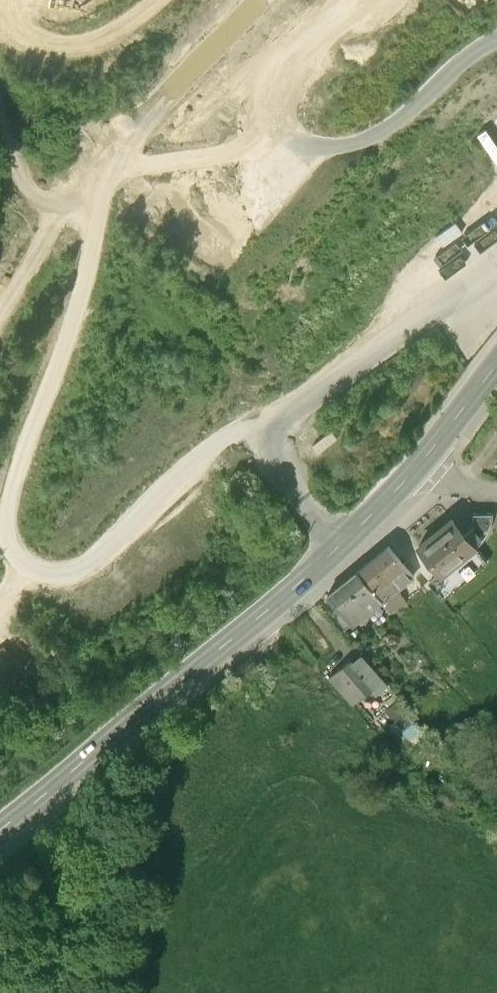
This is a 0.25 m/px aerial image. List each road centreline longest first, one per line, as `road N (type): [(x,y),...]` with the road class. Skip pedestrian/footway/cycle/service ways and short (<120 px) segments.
road 1 (secondary): [(417,476),(287,600),(0,825)]
road 2 (secondary): [(496,370),(417,476)]

